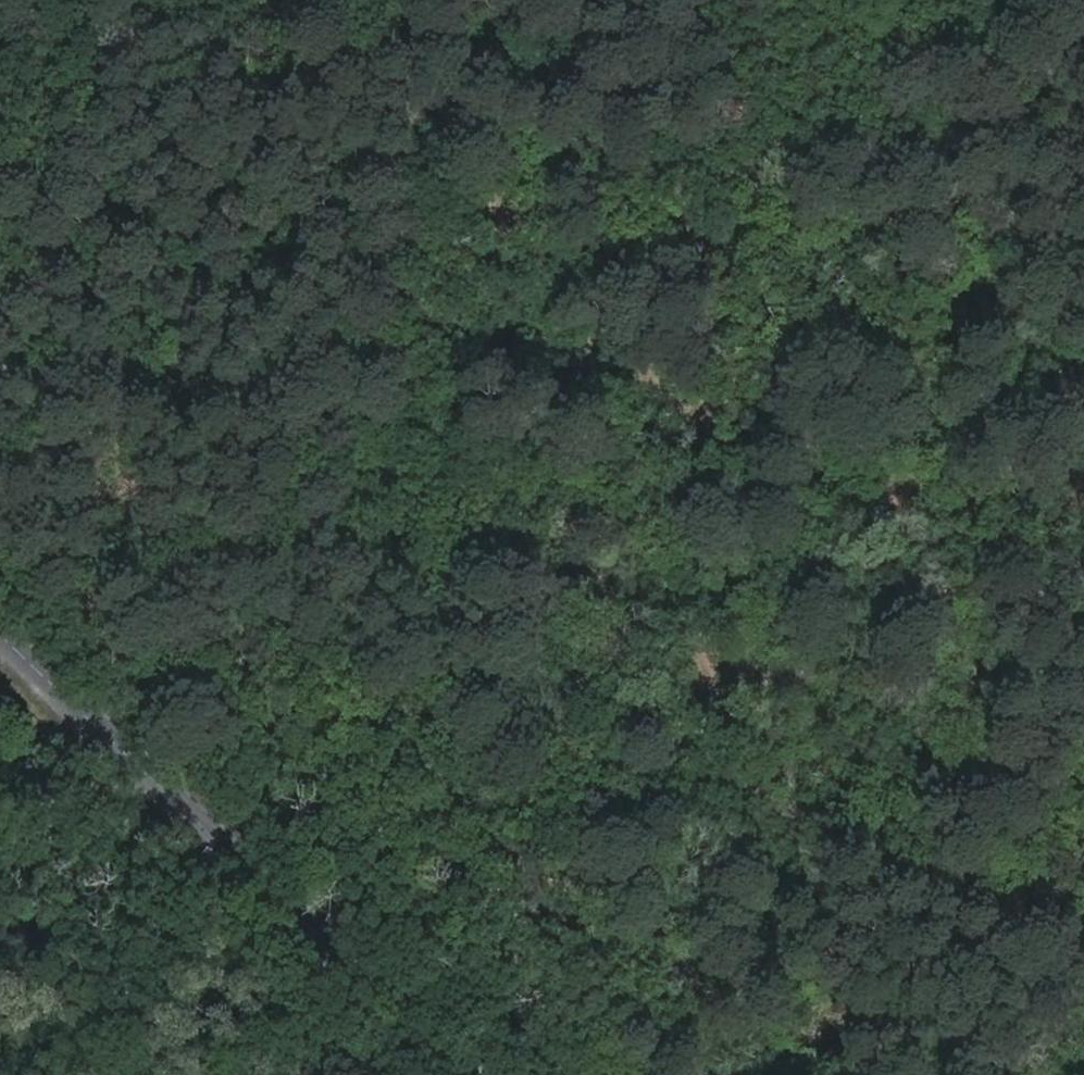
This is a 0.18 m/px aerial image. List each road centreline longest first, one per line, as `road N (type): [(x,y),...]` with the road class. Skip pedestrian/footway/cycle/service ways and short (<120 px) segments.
road 1 (tertiary): [(464,1074),(0,658)]

